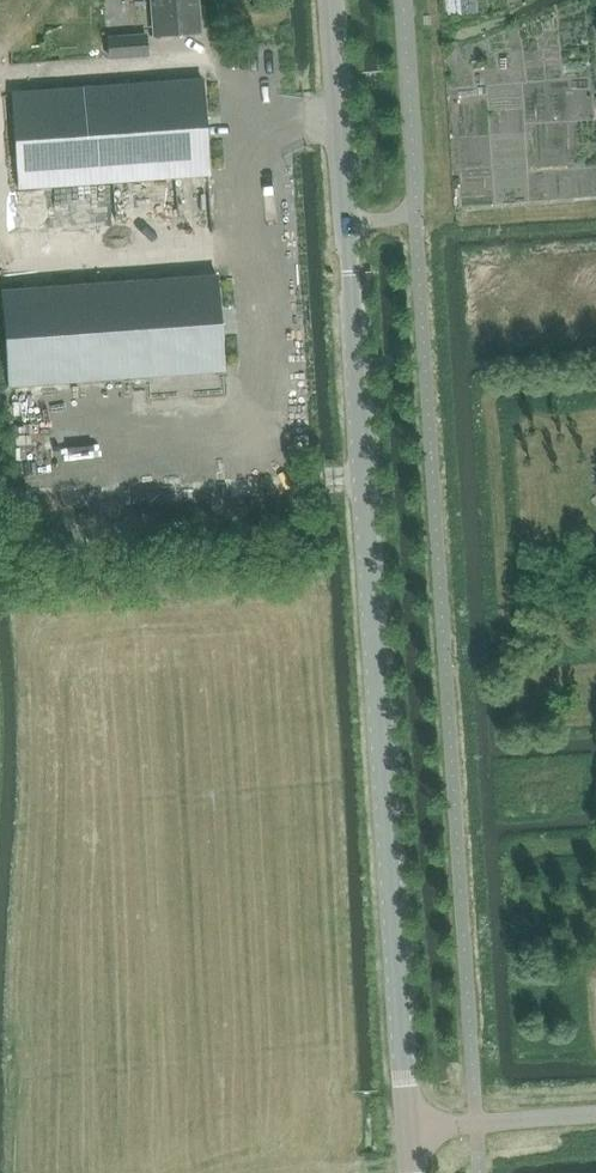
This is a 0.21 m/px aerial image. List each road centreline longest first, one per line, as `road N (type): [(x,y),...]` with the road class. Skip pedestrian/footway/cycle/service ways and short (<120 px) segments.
road 1 (tertiary): [(409,1130),(348,222)]
road 2 (unclassified): [(348,222),(416,217),(402,0)]
road 3 (tertiary): [(348,222),(334,0)]
road 4 (unclassified): [(409,1130),(595,1117)]

